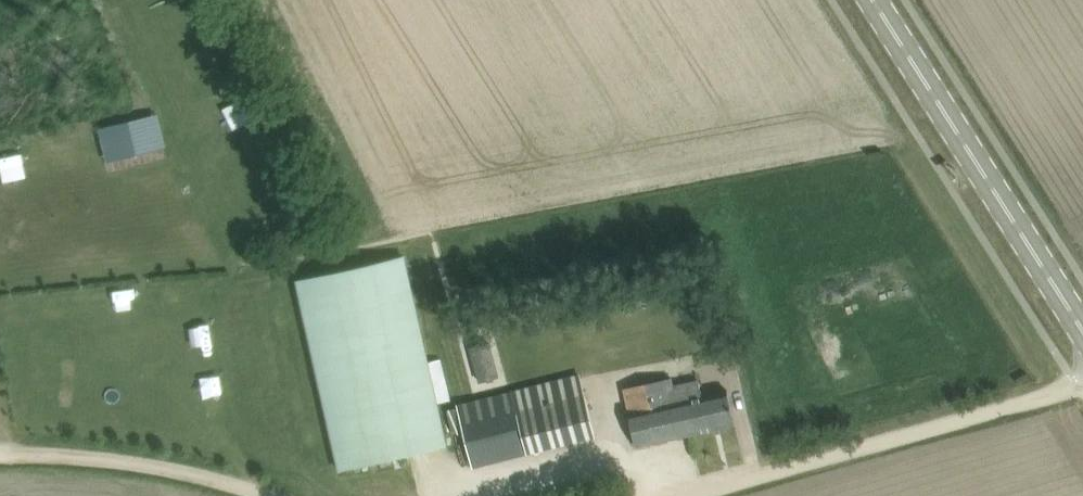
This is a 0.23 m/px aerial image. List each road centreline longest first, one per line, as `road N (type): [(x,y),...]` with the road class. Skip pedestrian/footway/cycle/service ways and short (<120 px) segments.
road 1 (track): [(1082,390),(709,495)]
road 2 (primary): [(1082,325),(875,0)]
road 3 (track): [(278,495),(230,478),(0,446)]

